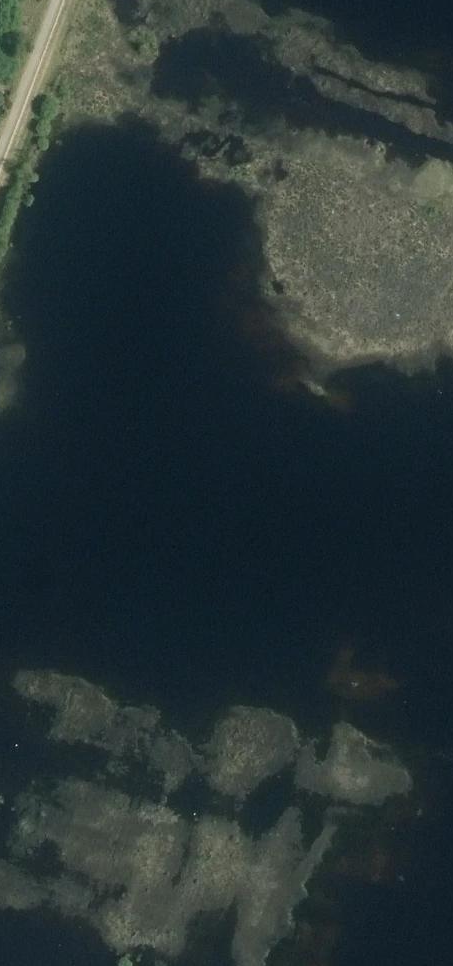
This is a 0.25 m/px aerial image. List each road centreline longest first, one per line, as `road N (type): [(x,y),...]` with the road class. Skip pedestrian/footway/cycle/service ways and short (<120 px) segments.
road 1 (track): [(66,0),(0,172)]

